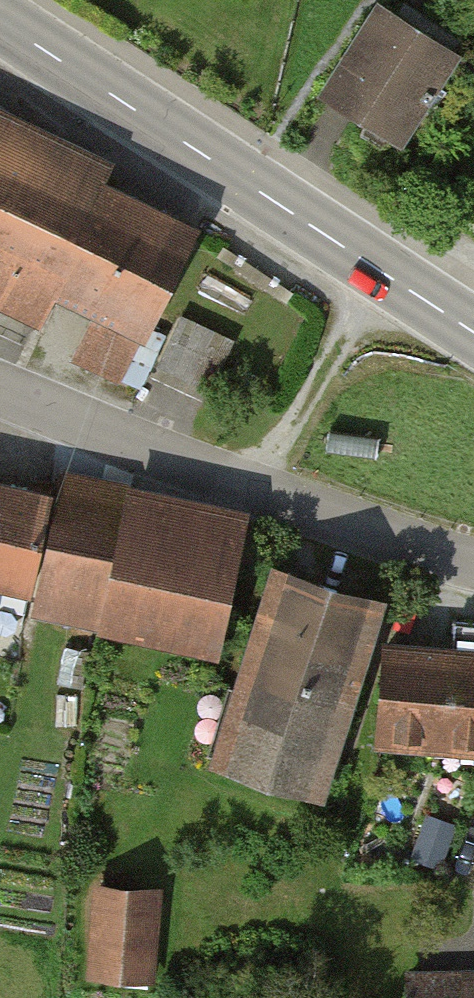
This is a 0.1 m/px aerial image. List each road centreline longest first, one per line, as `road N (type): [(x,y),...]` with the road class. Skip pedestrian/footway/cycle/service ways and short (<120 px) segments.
road 1 (primary): [(0,21),(473,333)]
road 2 (residential): [(473,560),(0,390)]
road 3 (track): [(371,266),(310,399),(245,483)]

